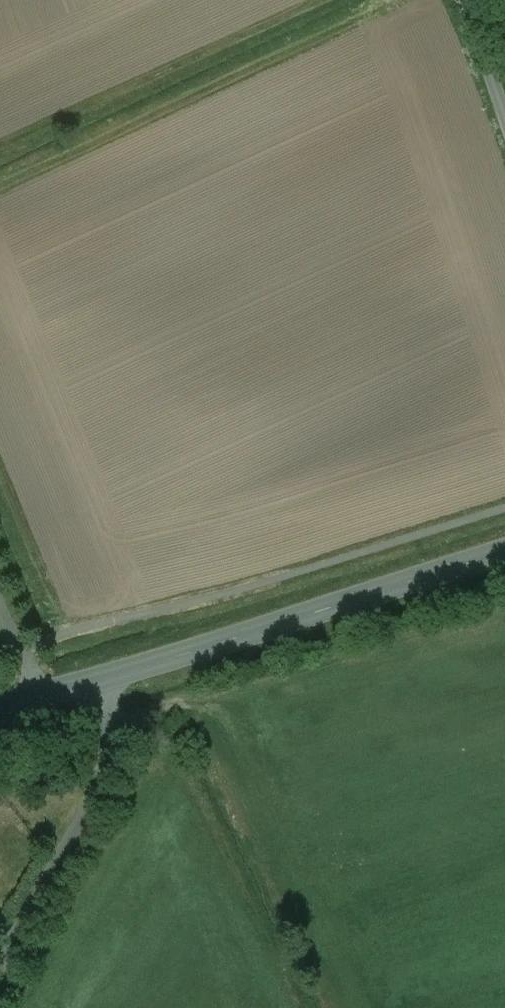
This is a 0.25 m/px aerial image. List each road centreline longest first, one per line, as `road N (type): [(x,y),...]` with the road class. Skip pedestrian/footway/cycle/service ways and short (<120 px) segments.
road 1 (tertiary): [(95,681),(504,553)]
road 2 (unclassified): [(0,960),(111,760),(95,681)]
road 3 (unclassified): [(463,0),(504,120)]

